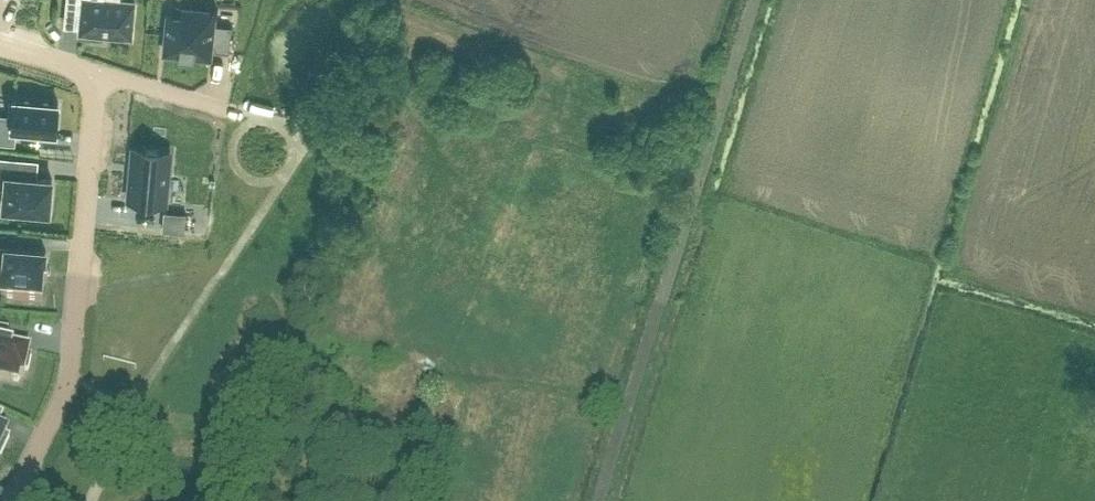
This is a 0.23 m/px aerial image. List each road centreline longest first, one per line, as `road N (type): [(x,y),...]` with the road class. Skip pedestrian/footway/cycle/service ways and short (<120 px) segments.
road 1 (residential): [(98,75),(69,384)]
road 2 (residential): [(98,75),(233,110)]
road 3 (residential): [(69,384),(15,500)]

